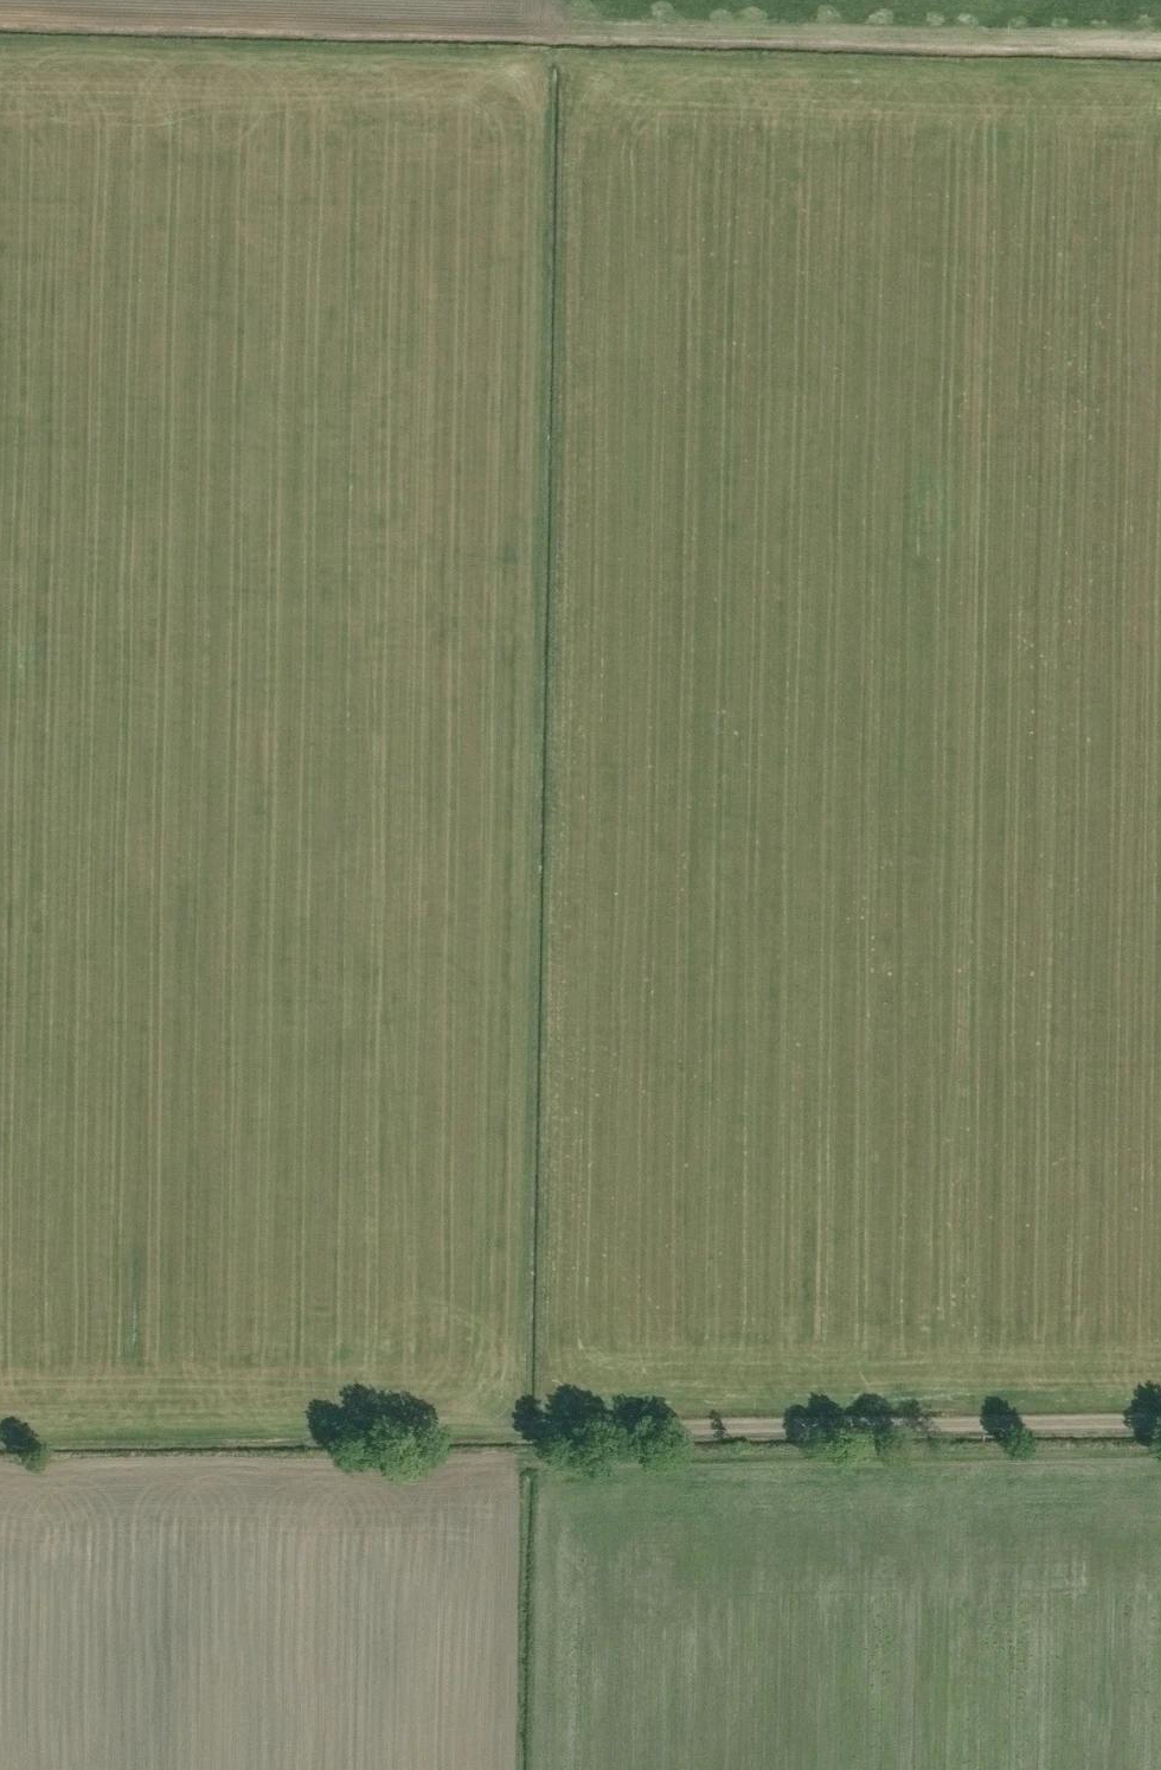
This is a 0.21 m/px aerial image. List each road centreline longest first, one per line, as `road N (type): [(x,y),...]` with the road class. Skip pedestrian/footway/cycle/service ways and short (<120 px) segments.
road 1 (track): [(524,1433),(1160,1422)]

